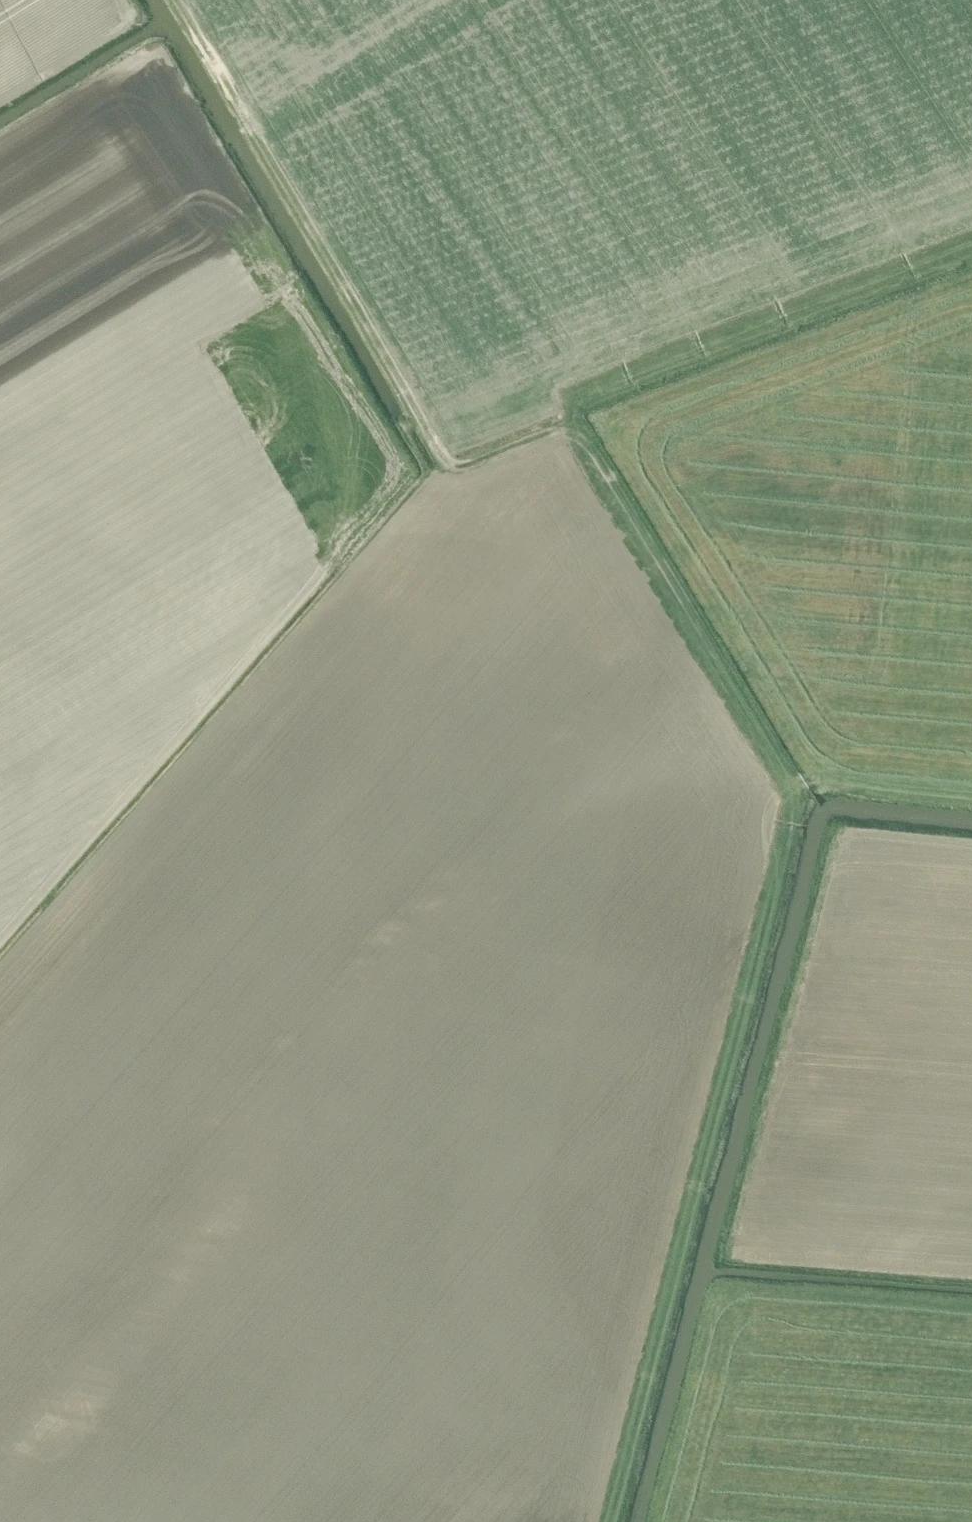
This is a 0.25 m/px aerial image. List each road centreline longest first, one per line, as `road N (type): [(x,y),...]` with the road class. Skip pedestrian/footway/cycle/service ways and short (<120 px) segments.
road 1 (track): [(183,0),(442,442),(463,445),(588,395)]

